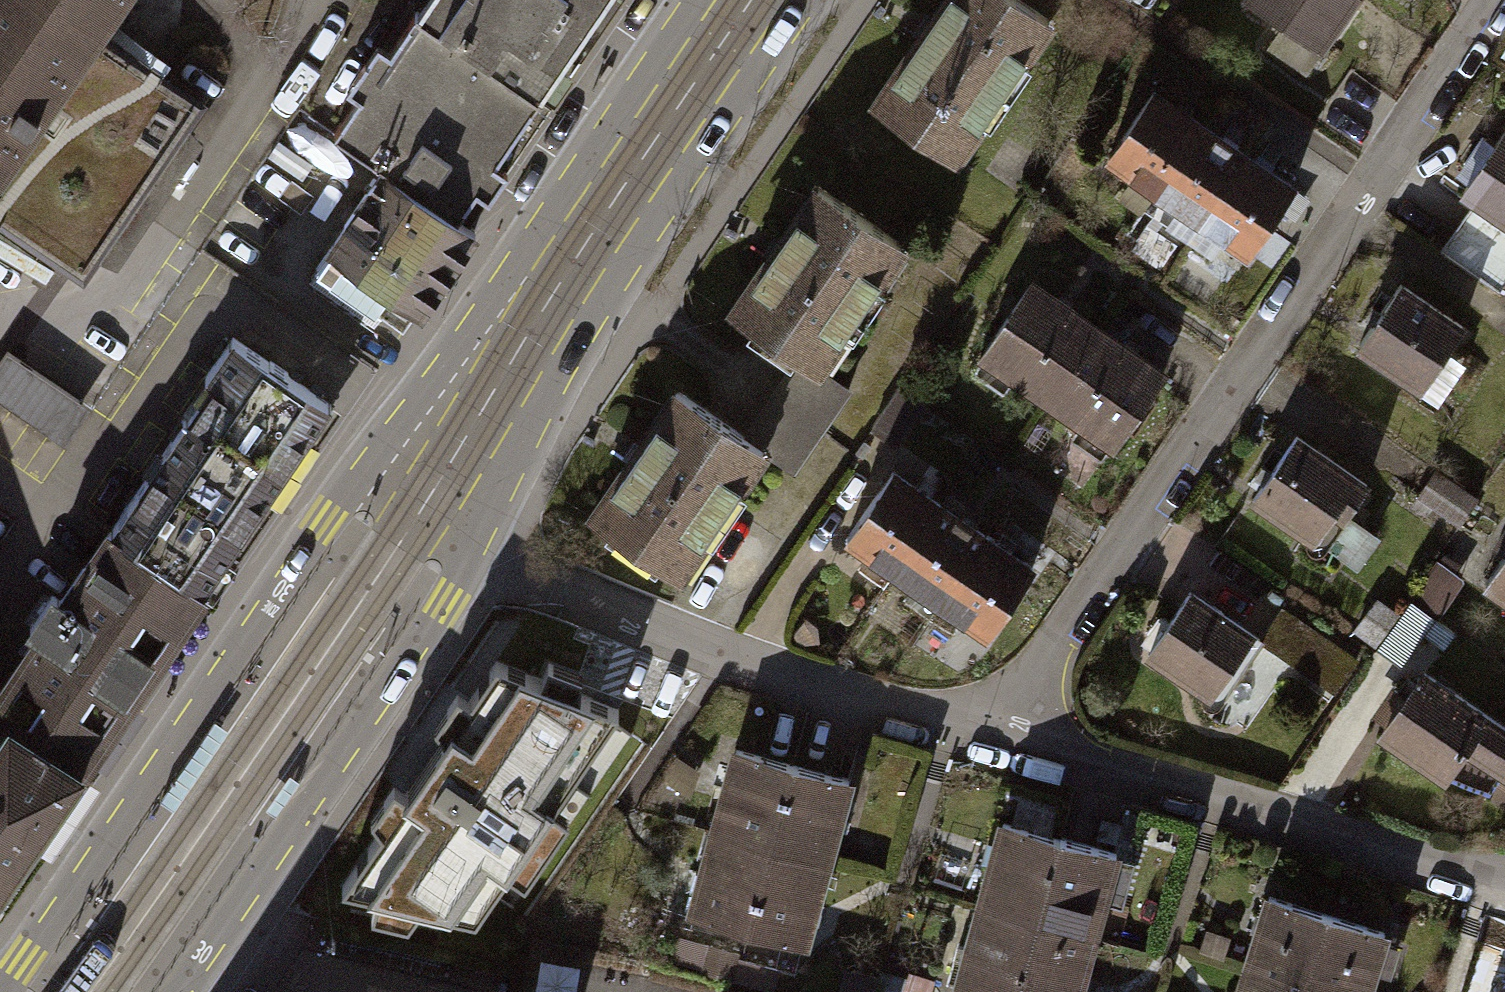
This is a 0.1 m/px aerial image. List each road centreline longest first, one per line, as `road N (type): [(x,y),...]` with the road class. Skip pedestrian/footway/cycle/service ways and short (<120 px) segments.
road 1 (residential): [(985,737),(1492,0)]
road 2 (primary): [(428,496),(312,542),(4,991)]
road 3 (primary): [(428,496),(749,0)]
road 4 (primary): [(181,991),(427,622),(435,594),(428,496)]
road 5 (residential): [(985,737),(1504,886)]
road 6 (residential): [(559,587),(756,674),(985,737)]
road 7 (residential): [(428,496),(559,587)]

